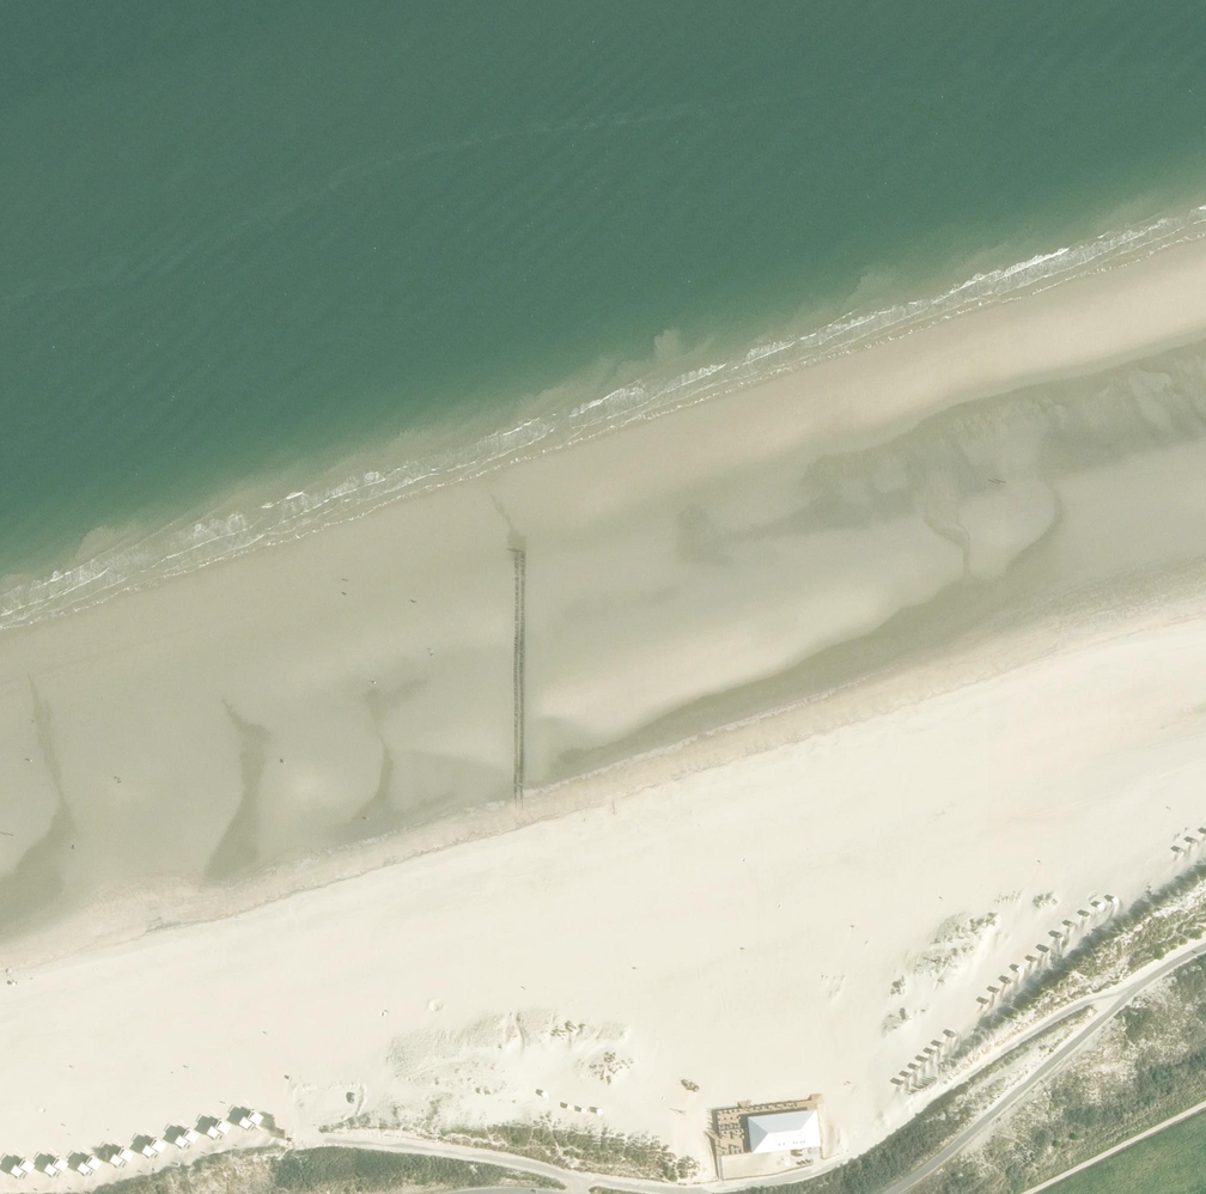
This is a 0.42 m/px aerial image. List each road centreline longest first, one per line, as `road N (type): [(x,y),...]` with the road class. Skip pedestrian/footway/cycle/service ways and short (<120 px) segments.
road 1 (track): [(583,1183),(685,1193),(813,1176),(871,1149),(1056,1019),(1134,990)]
road 2 (track): [(316,1140),(496,1158),(583,1183)]

